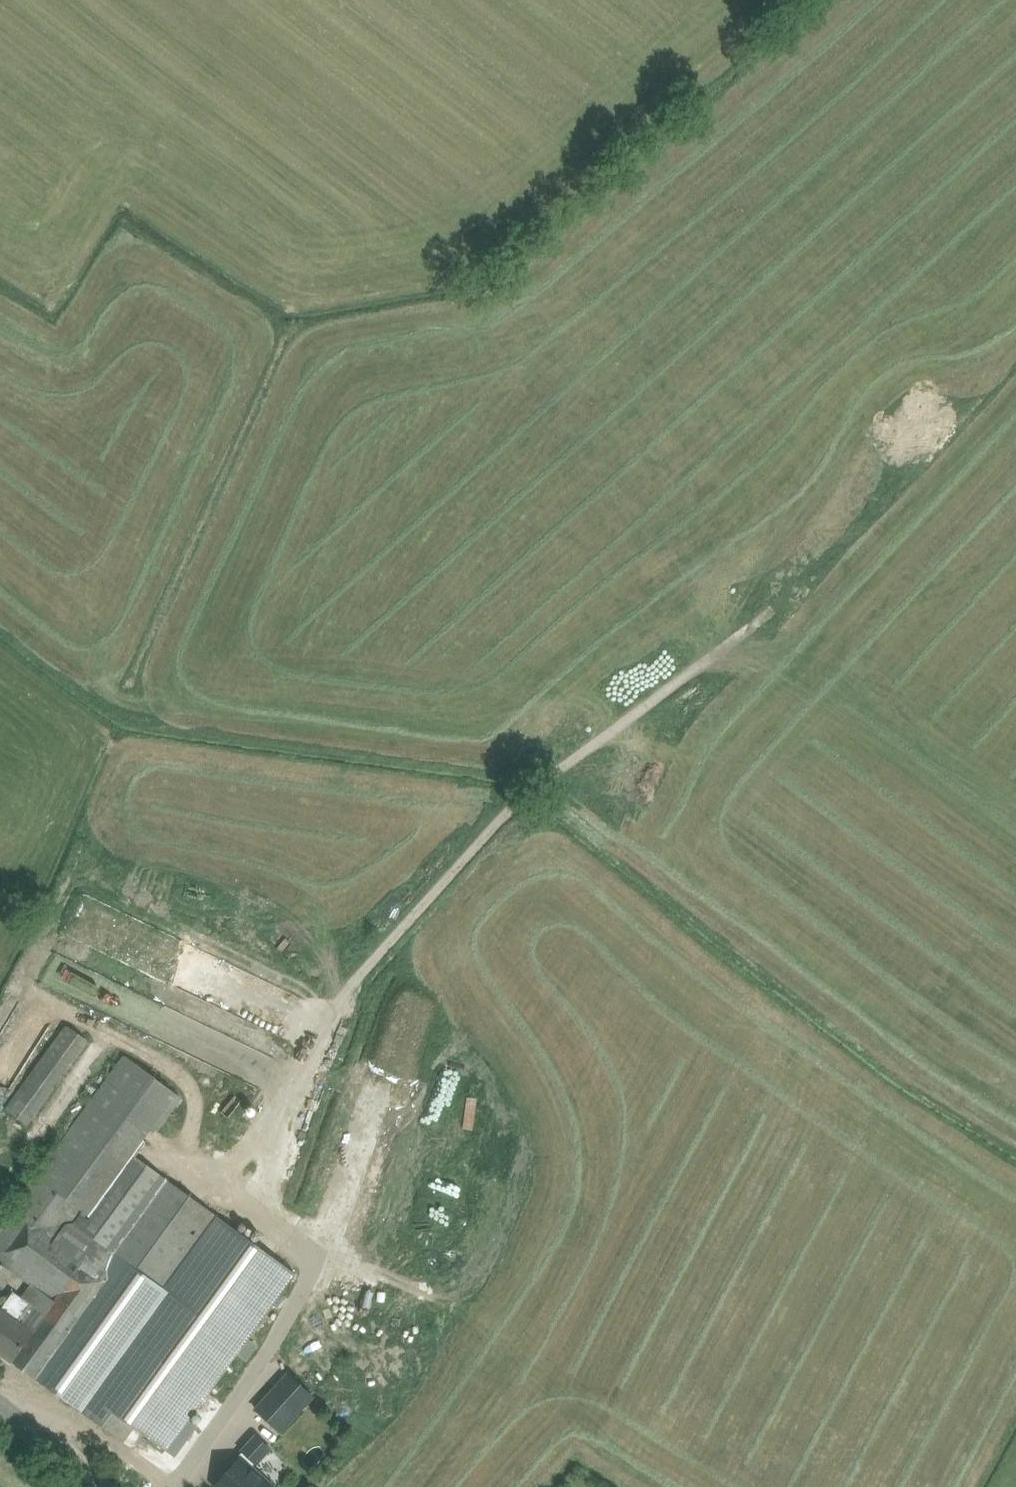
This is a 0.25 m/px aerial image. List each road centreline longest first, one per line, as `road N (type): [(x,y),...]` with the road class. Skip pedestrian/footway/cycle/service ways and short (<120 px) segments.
road 1 (tertiary): [(100,1486),(0,1406)]

